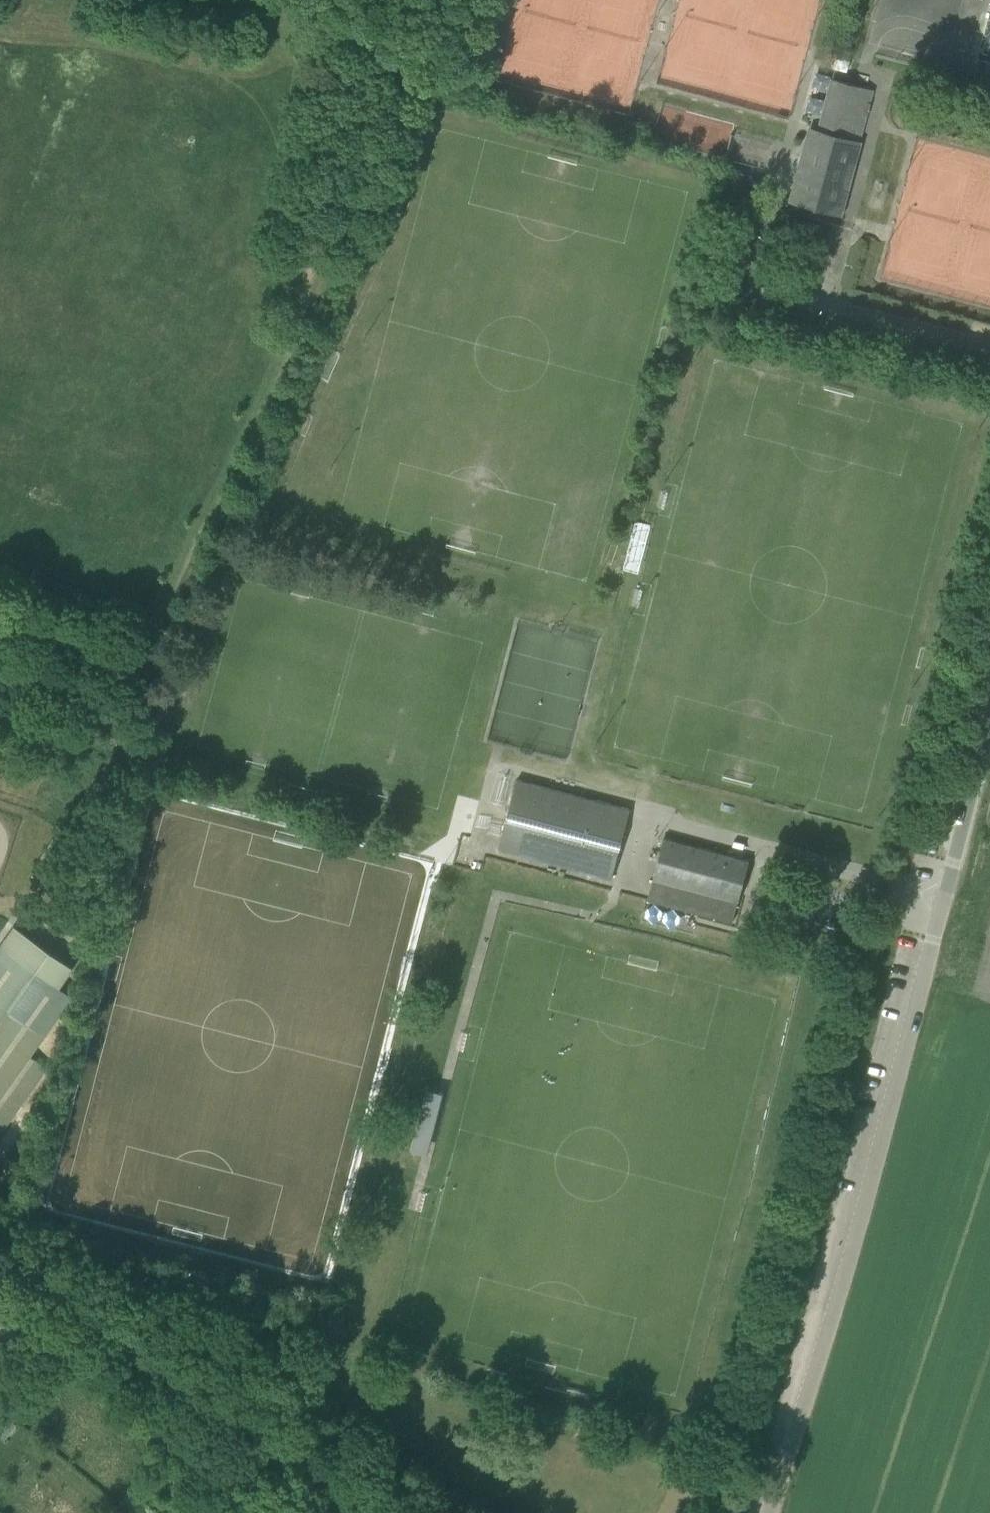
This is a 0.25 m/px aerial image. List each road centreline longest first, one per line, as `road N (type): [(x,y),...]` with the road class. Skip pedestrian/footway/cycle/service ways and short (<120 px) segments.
road 1 (unclassified): [(790,1435),(989,685)]
road 2 (unclassified): [(363,1512),(0,1261)]

